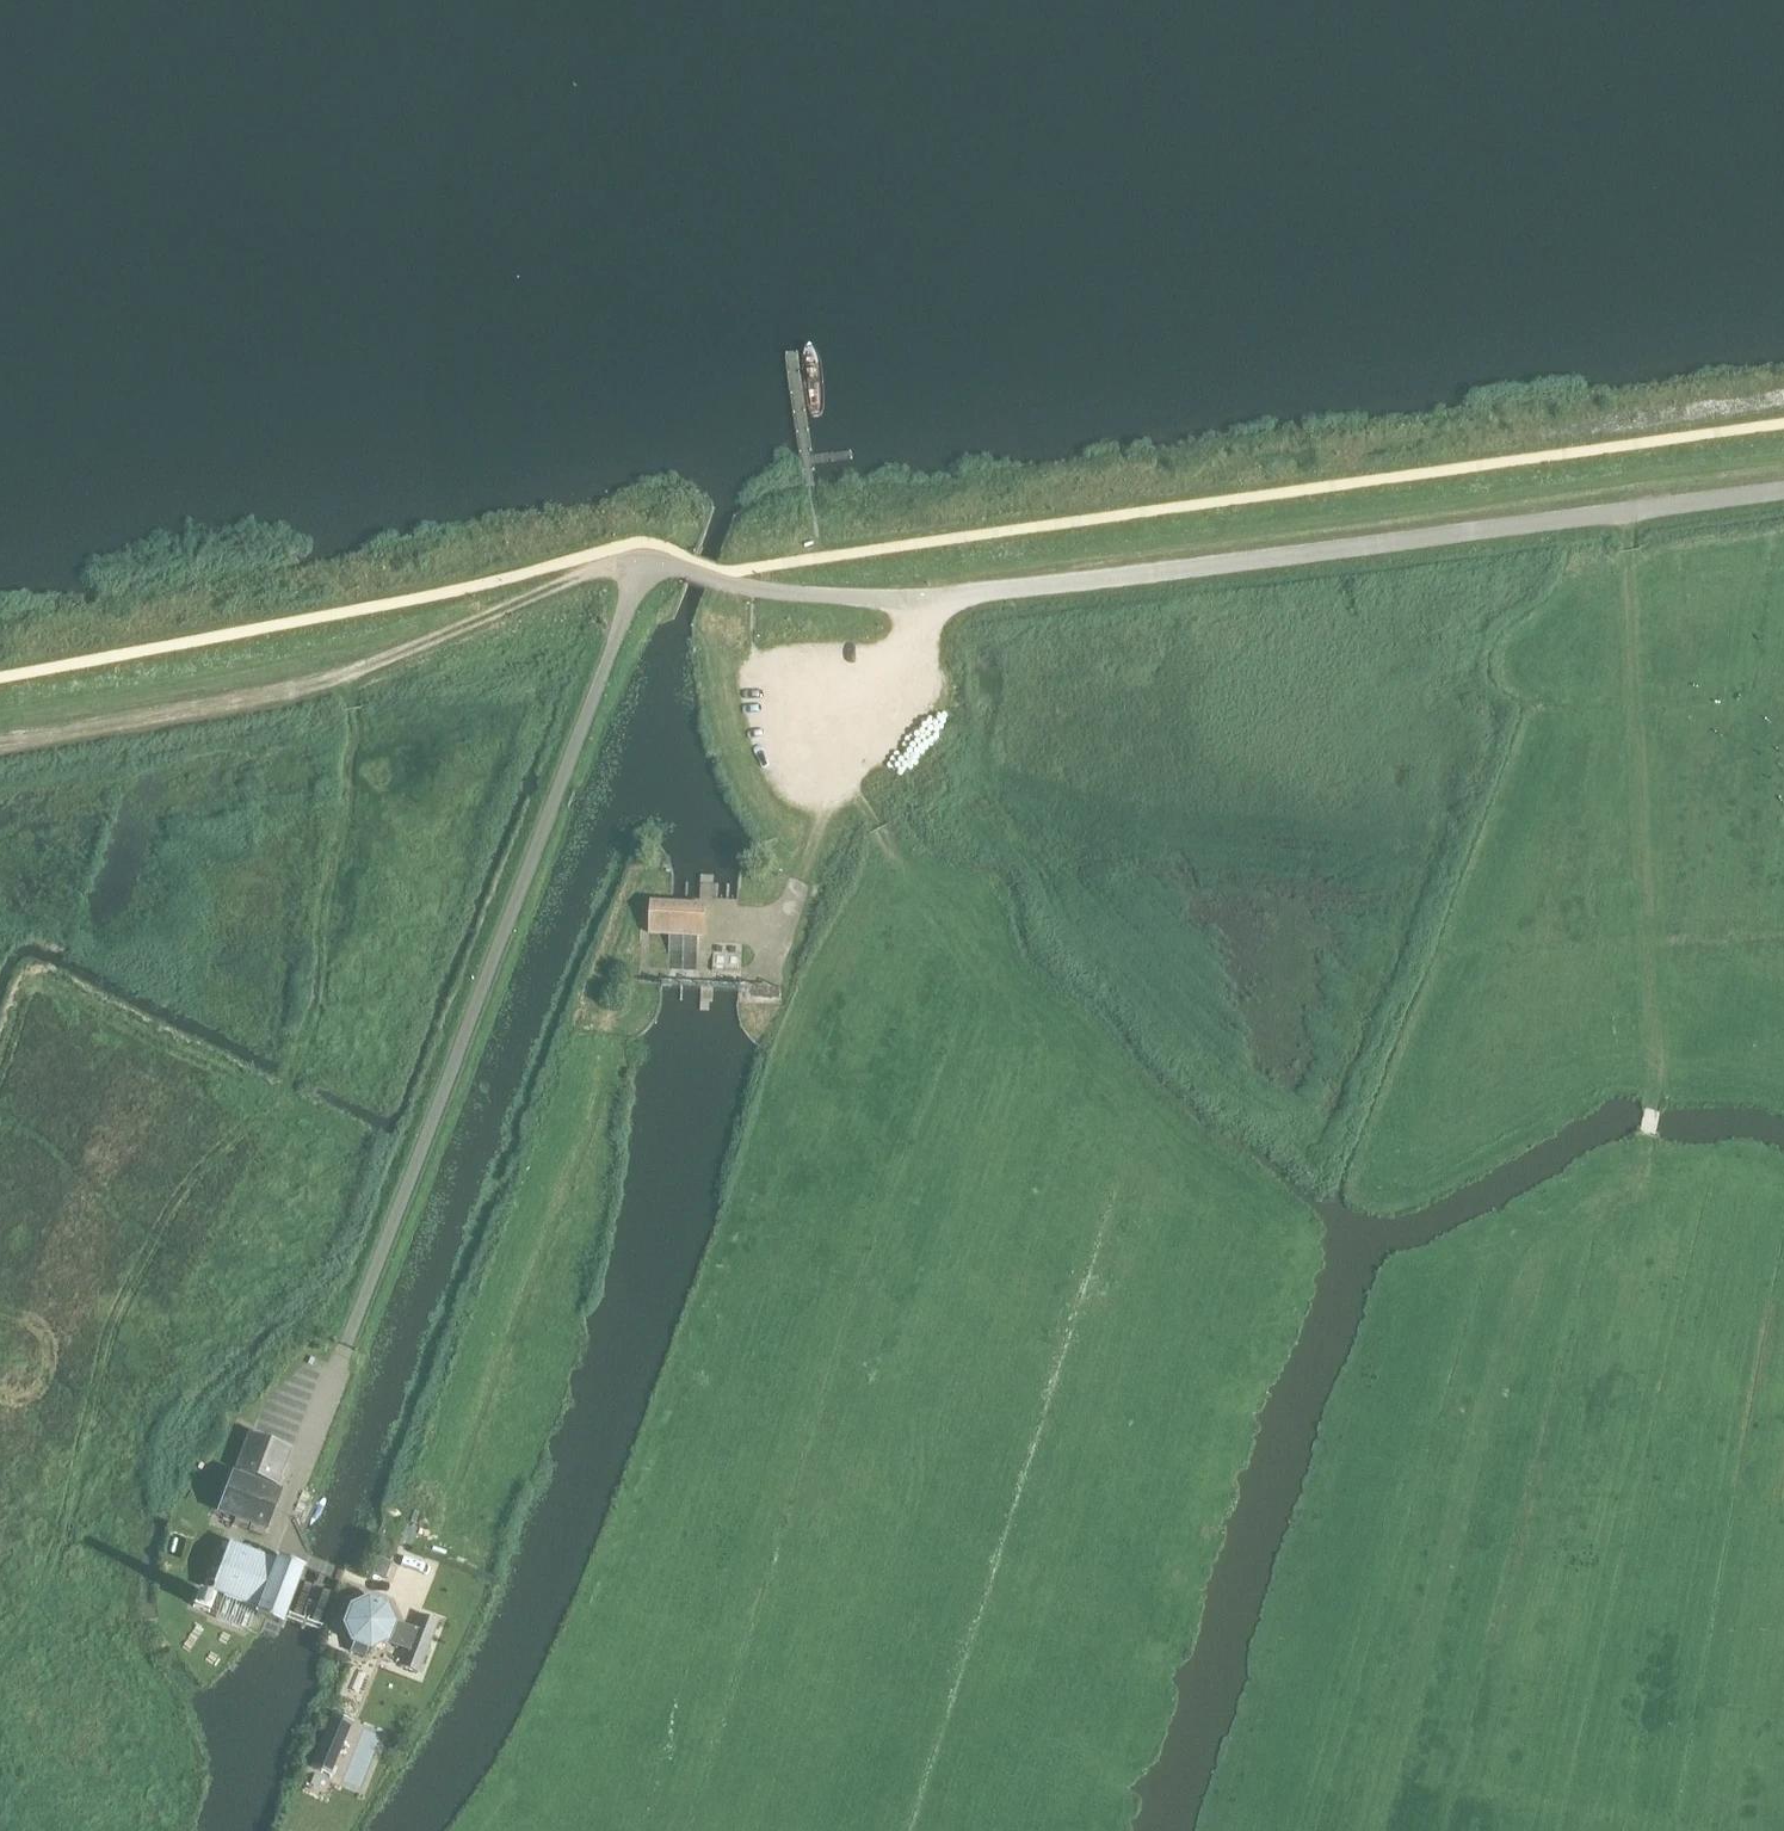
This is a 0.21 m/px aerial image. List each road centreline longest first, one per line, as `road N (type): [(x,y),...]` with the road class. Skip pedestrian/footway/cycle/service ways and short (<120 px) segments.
road 1 (unclassified): [(923,598),(1783,492)]
road 2 (track): [(640,567),(587,572),(327,678),(0,737)]

